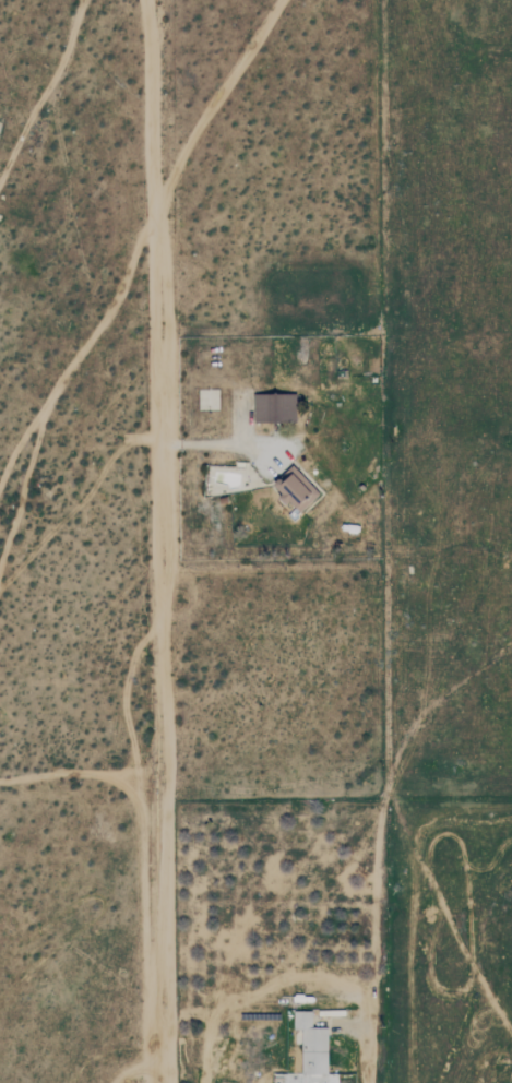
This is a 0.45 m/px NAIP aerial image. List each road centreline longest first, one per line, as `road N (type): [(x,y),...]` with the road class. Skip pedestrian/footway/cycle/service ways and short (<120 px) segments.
road 1 (residential): [(161,1082),(157,0)]

